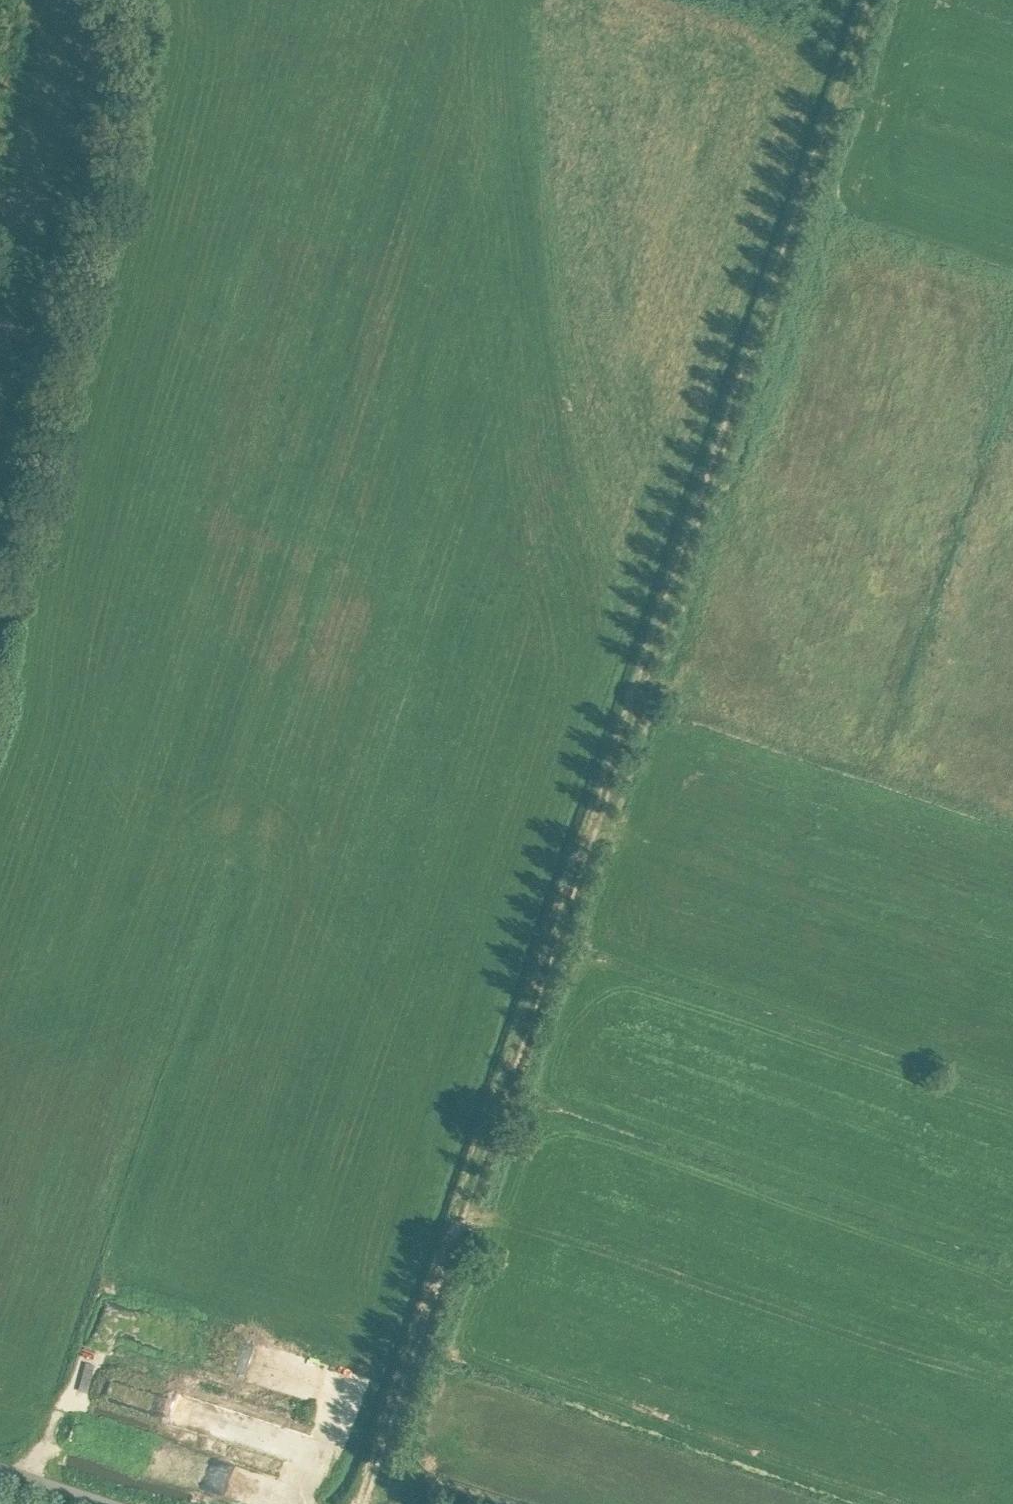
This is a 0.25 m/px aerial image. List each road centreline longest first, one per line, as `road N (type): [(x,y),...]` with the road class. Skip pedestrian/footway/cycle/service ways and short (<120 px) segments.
road 1 (track): [(873,0),(358,1503)]

